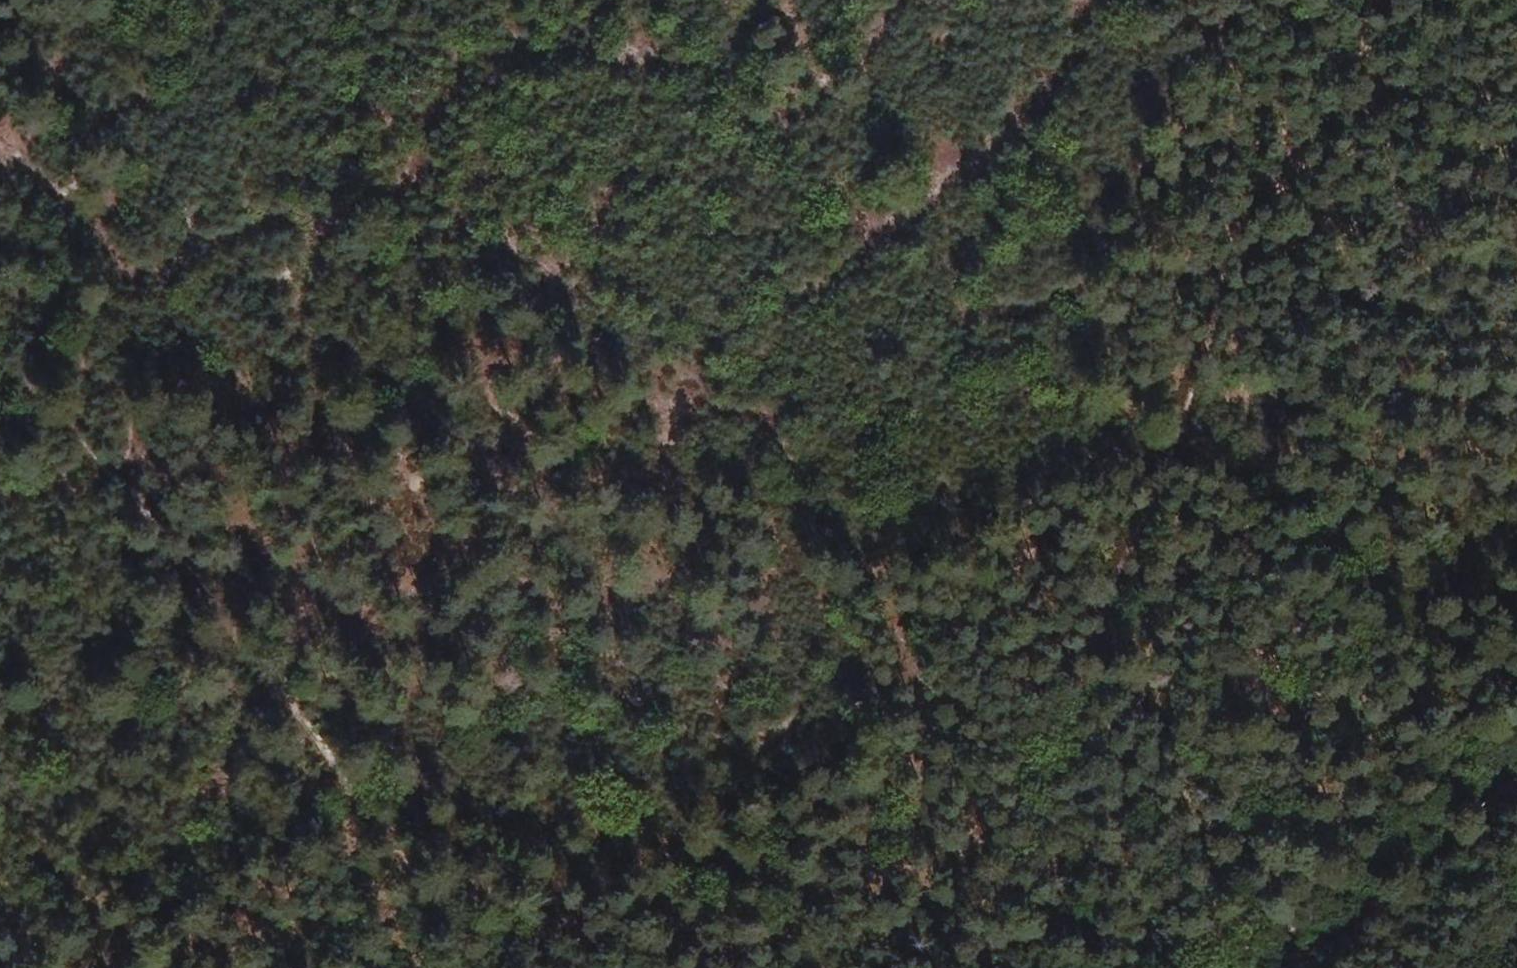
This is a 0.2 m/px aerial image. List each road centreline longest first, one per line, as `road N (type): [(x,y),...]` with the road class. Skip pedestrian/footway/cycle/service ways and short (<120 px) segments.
road 1 (track): [(514,967),(103,449),(0,347)]
road 2 (track): [(1273,967),(1516,775)]

